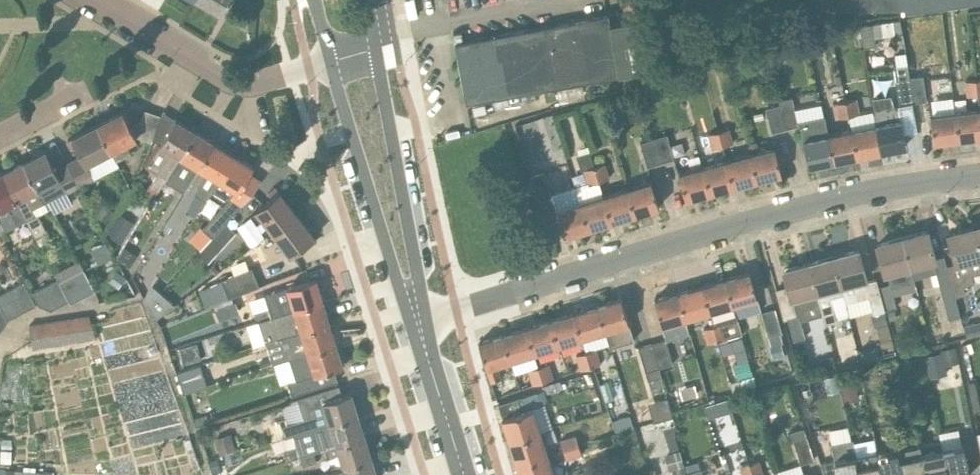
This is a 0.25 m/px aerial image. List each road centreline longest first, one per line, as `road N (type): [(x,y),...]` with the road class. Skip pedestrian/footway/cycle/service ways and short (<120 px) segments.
road 1 (residential): [(417,316),(804,208),(979,175)]
road 2 (residential): [(330,62),(396,274),(417,316)]
road 3 (residential): [(417,316),(417,270),(376,53)]
road 4 (residential): [(330,62),(236,82),(92,0)]
road 5 (residential): [(417,316),(463,474)]

